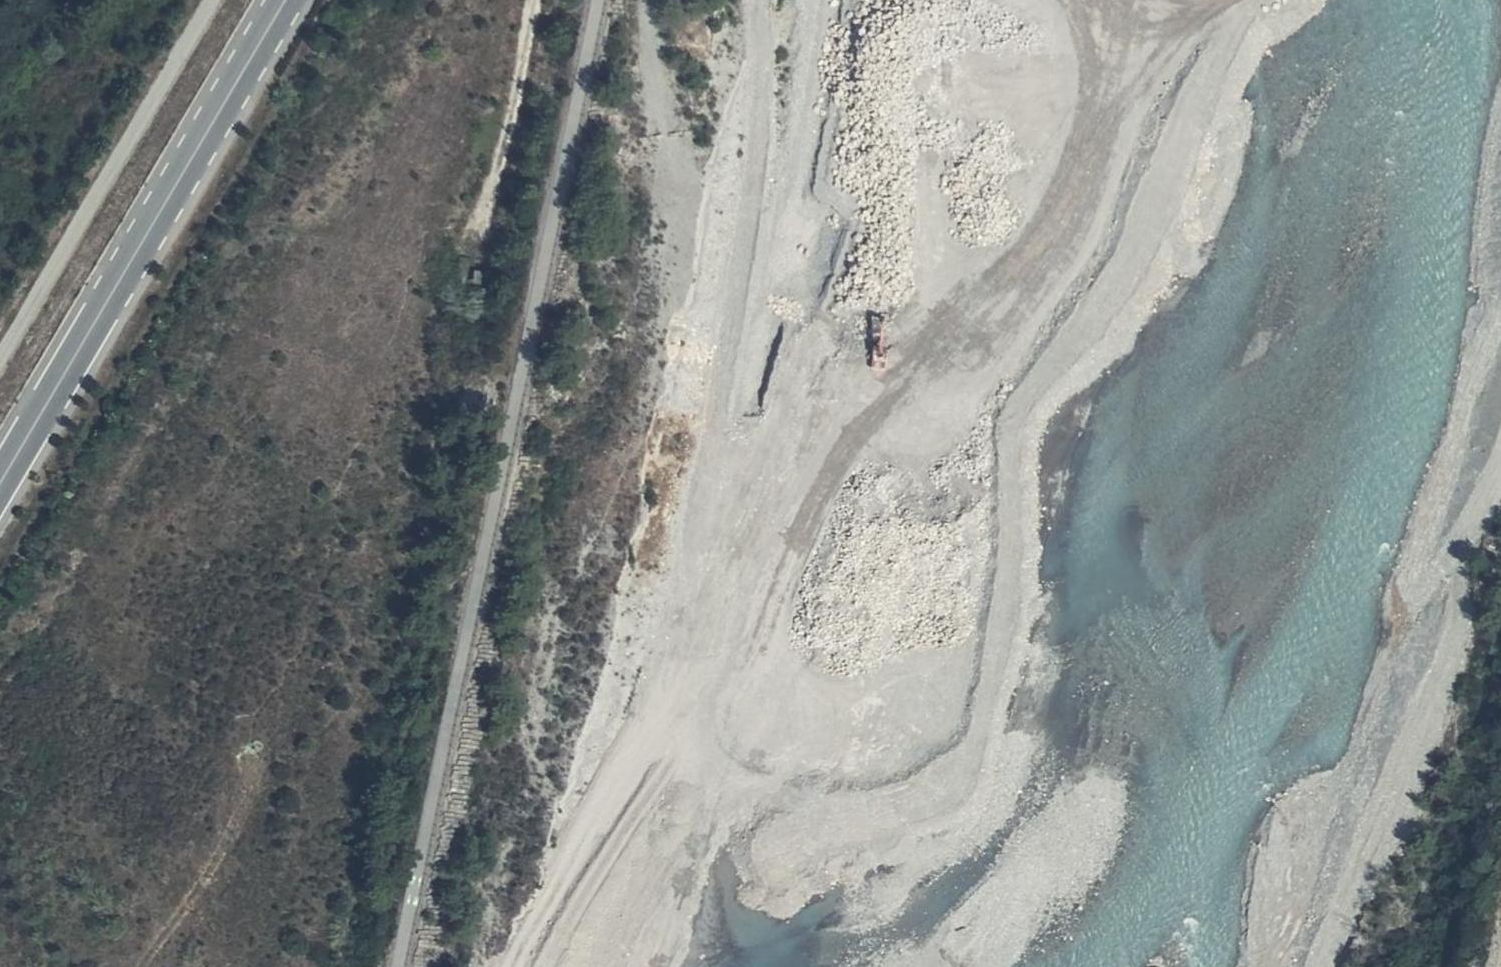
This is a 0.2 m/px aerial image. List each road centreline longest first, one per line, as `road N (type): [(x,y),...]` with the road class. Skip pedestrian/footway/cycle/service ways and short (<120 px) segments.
road 1 (primary): [(286,0),(0,485)]

